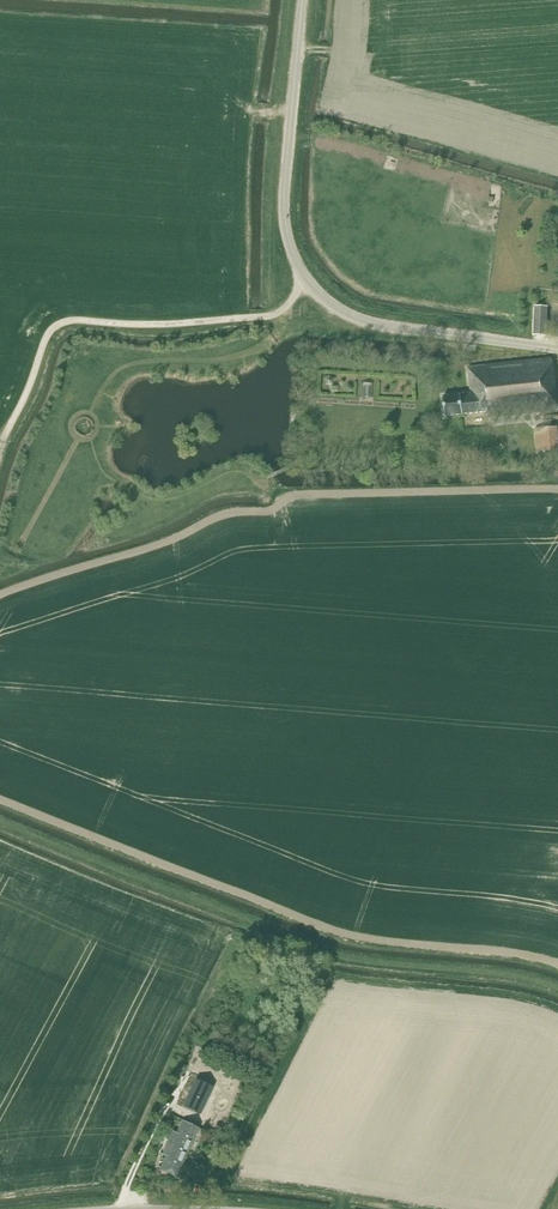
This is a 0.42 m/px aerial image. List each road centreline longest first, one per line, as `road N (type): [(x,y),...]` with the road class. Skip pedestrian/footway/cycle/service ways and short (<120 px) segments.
road 1 (unclassified): [(304,276),(283,311),(267,317),(57,326),(6,444)]
road 2 (tertiary): [(304,276),(284,207),(303,0)]
road 3 (tertiary): [(557,349),(375,324),(335,307),(304,276)]

